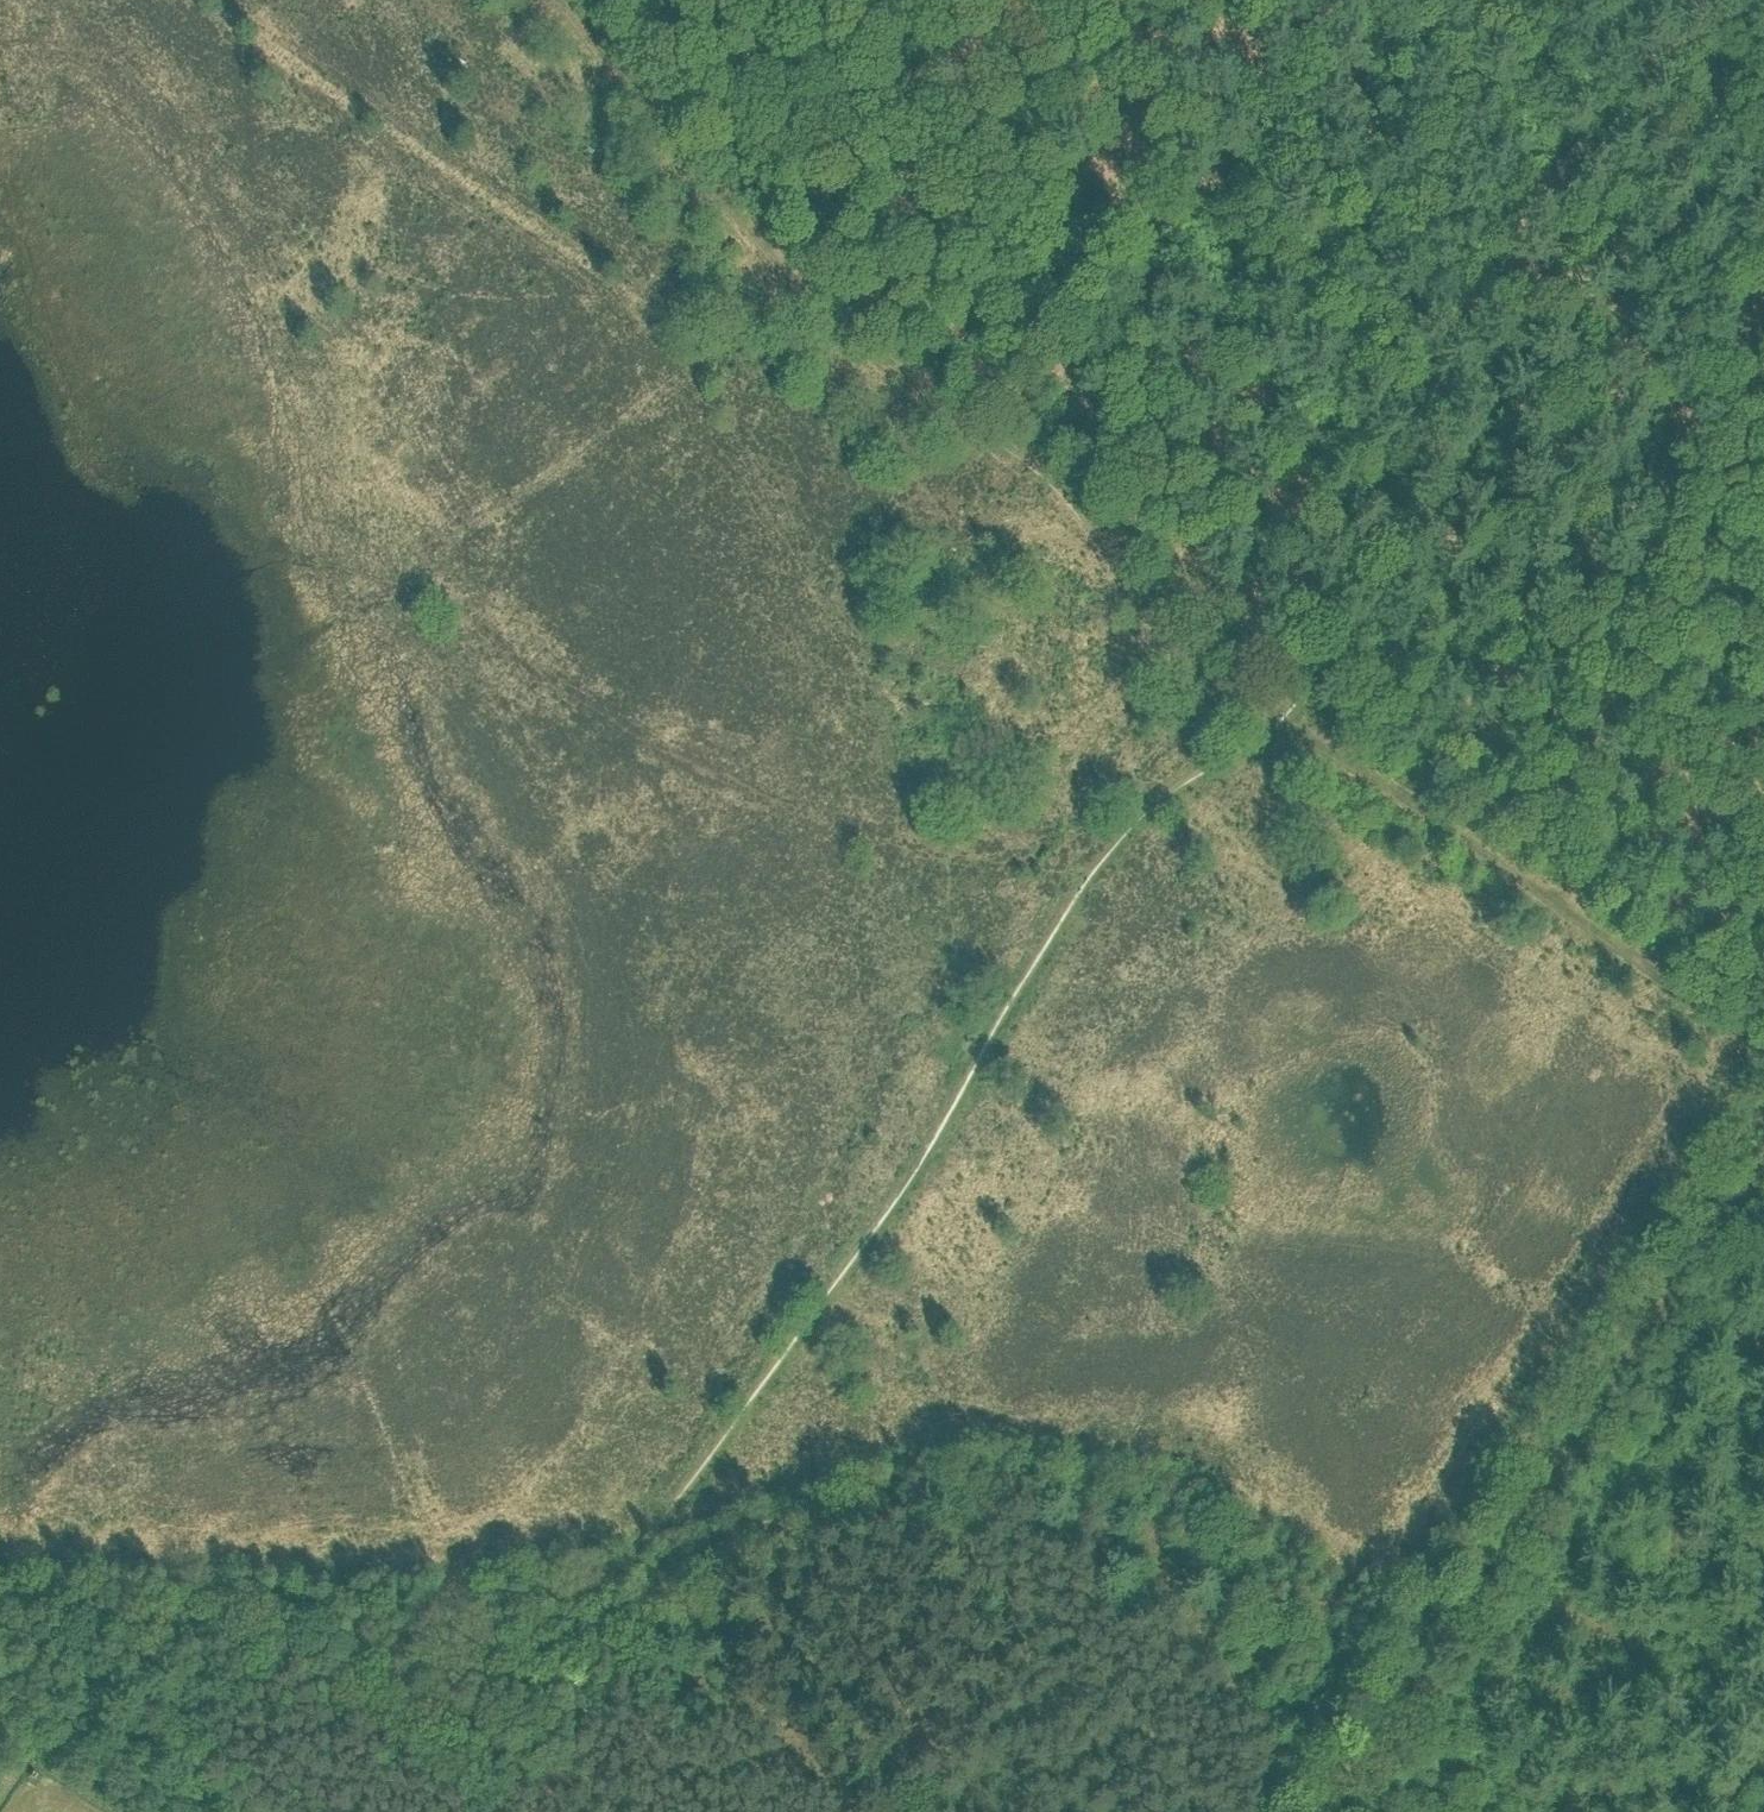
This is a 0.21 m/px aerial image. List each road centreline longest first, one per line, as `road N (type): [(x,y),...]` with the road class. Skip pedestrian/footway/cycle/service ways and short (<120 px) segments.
road 1 (track): [(1763,1172),(1327,1811)]

